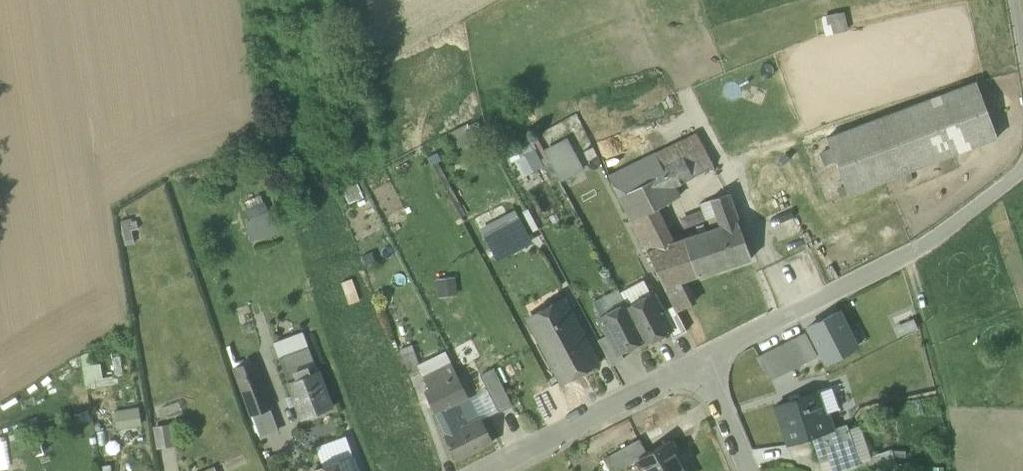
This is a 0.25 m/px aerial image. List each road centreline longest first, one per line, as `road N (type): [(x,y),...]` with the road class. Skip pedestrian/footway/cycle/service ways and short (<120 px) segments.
road 1 (residential): [(1022,167),(939,238),(694,361)]
road 2 (residential): [(694,361),(488,470)]
road 3 (residential): [(694,361),(750,470)]

